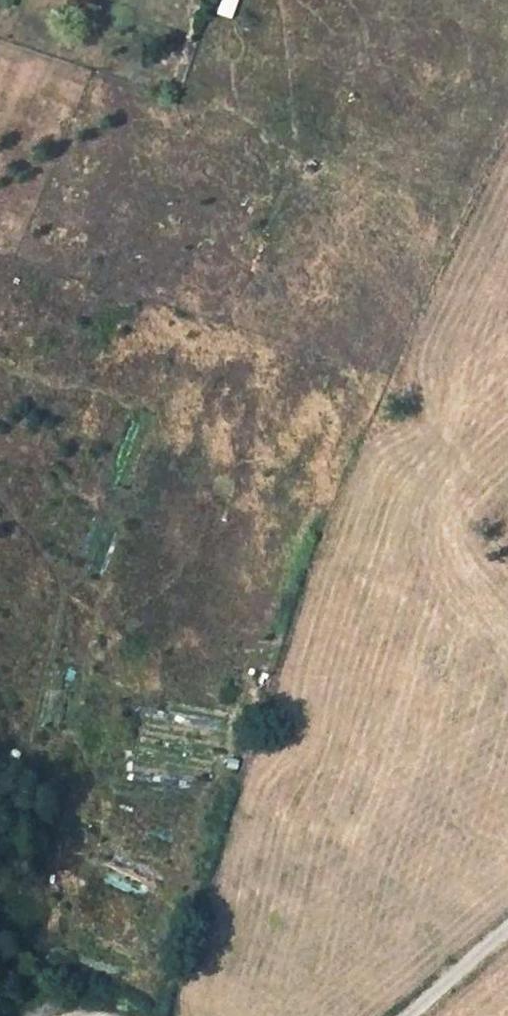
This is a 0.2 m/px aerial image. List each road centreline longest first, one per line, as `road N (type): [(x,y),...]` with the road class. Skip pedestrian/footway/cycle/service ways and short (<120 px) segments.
road 1 (residential): [(405,1015),(507,929)]

